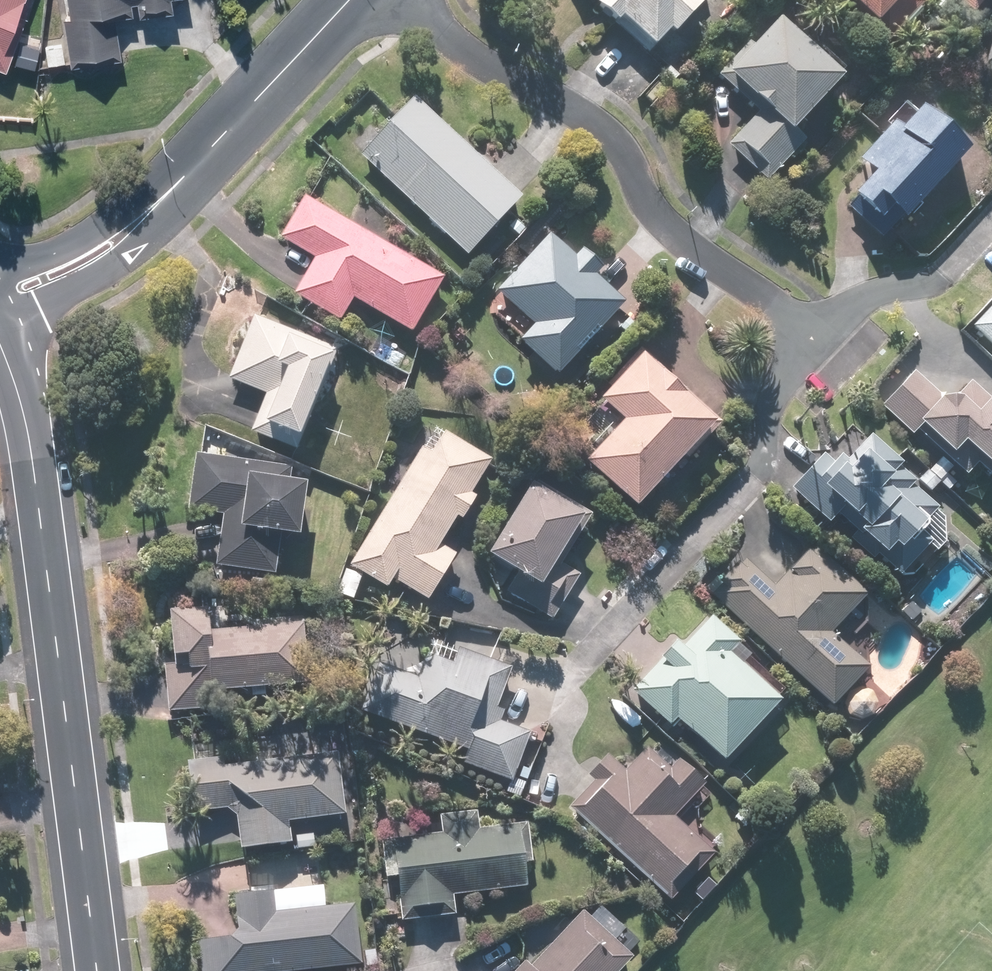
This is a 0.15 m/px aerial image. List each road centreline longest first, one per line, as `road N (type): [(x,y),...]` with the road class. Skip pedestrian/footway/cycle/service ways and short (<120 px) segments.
road 1 (residential): [(0,347),(29,444),(98,970)]
road 2 (residential): [(390,0),(577,112),(630,159),(674,233),(812,336)]
road 3 (residential): [(351,0),(114,244),(0,298)]
road 4 (residential): [(937,279),(859,300),(812,336)]

